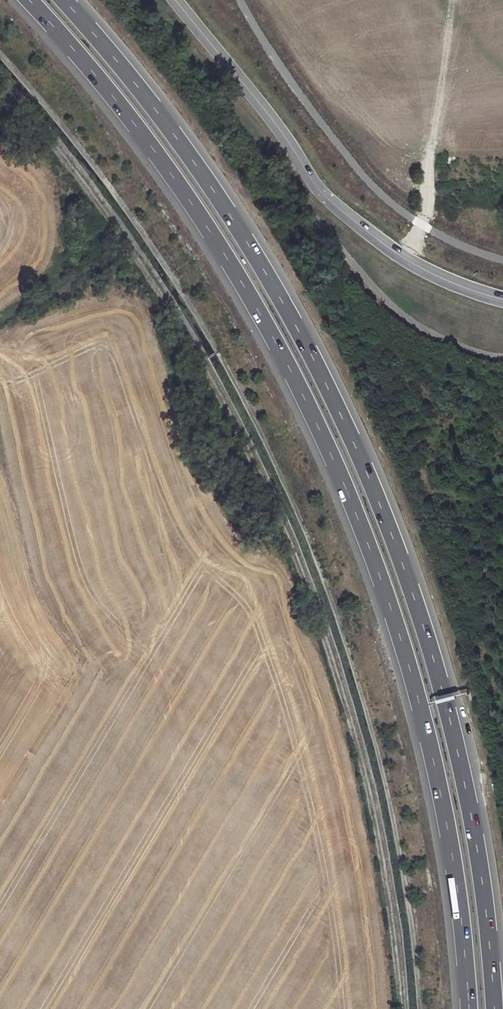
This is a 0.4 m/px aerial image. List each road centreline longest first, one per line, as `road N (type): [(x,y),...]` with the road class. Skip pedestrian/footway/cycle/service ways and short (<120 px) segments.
road 1 (trunk): [(29,0),(198,213),(334,461),(420,706),(452,852),(469,1008)]
road 2 (trunk): [(494,1008),(480,868),(446,702),(358,451),(249,245),(179,141),(64,0)]
road 3 (unclassified): [(502,299),(403,259),(328,201),(173,0)]

